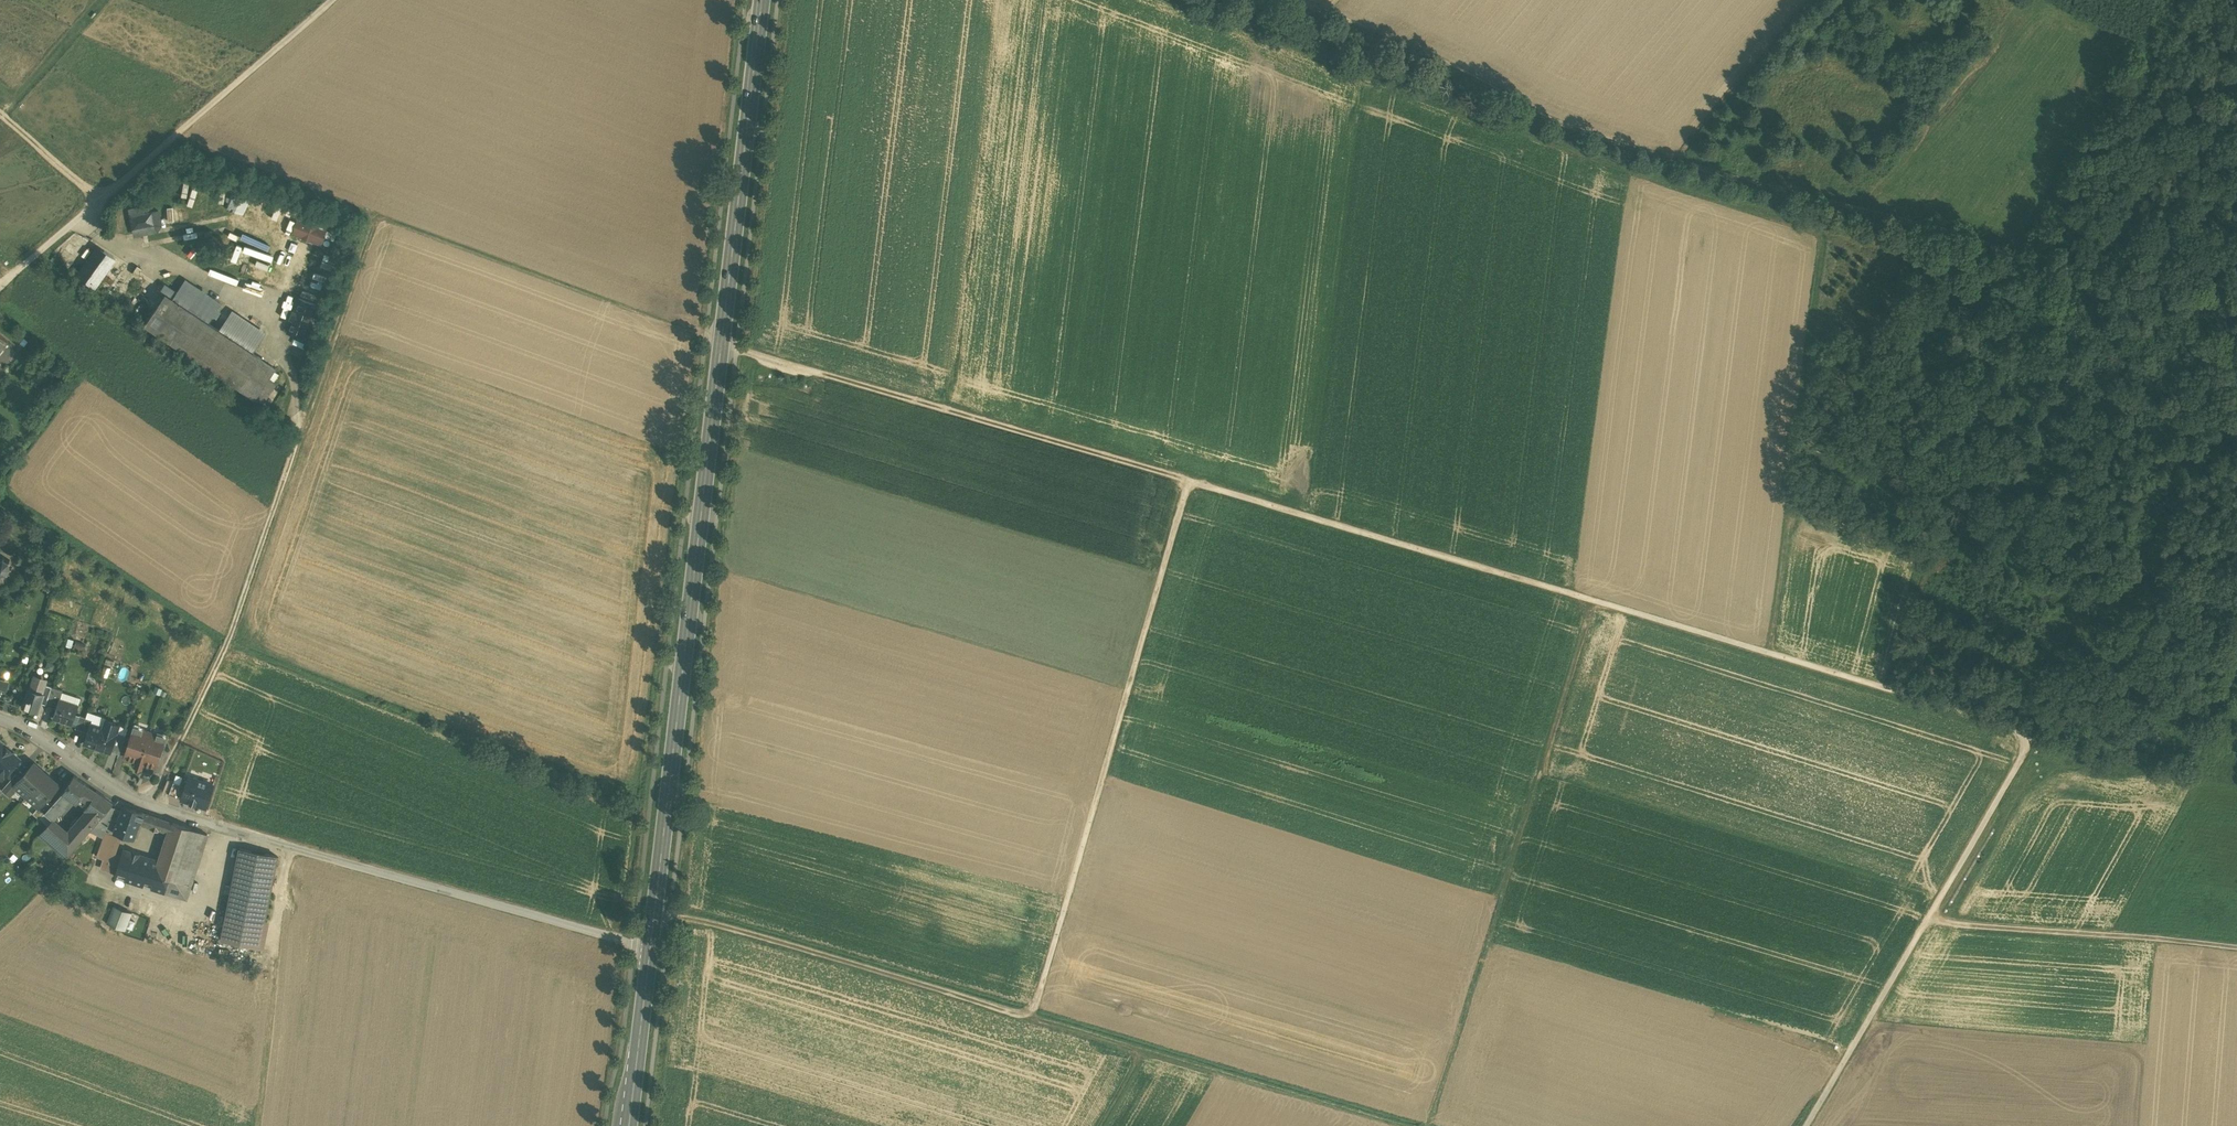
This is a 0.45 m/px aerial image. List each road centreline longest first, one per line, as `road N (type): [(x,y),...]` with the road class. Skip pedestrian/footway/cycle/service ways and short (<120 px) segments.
road 1 (track): [(1198,485),(2034,737),(1806,1125)]
road 2 (track): [(1326,10),(1416,46),(1583,133),(2172,296),(2236,321),(2138,570)]
road 3 (track): [(1169,0),(1567,158),(1823,228),(1819,346),(1780,655)]
road 4 (primary): [(650,944),(762,0)]
road 5 (track): [(721,342),(173,138)]
road 6 (track): [(1198,485),(1119,757),(1031,1016)]
road 7 (track): [(1431,1125),(1590,600)]
road 8 (track): [(721,342),(1198,485)]
road 9 (track): [(0,287),(333,0)]
road 10 (track): [(1031,1016),(711,922),(654,915)]
road 11 (track): [(1406,1125),(1031,1016)]
road 12 (track): [(147,803),(226,648),(292,450)]
road 13 (unclassified): [(290,846),(650,944)]
road 14 (track): [(292,450),(305,416),(299,375),(260,314),(68,224)]
road 15 (residential): [(0,718),(147,803),(290,846)]
road 16 (track): [(2236,948),(1927,921)]
road 17 (track): [(1861,207),(2034,0)]
road 18 (track): [(292,450),(321,401),(383,218)]
road 19 (primary): [(629,1125),(650,944)]
road 20 (track): [(258,1125),(276,963)]
road 21 (track): [(99,196),(0,111)]

